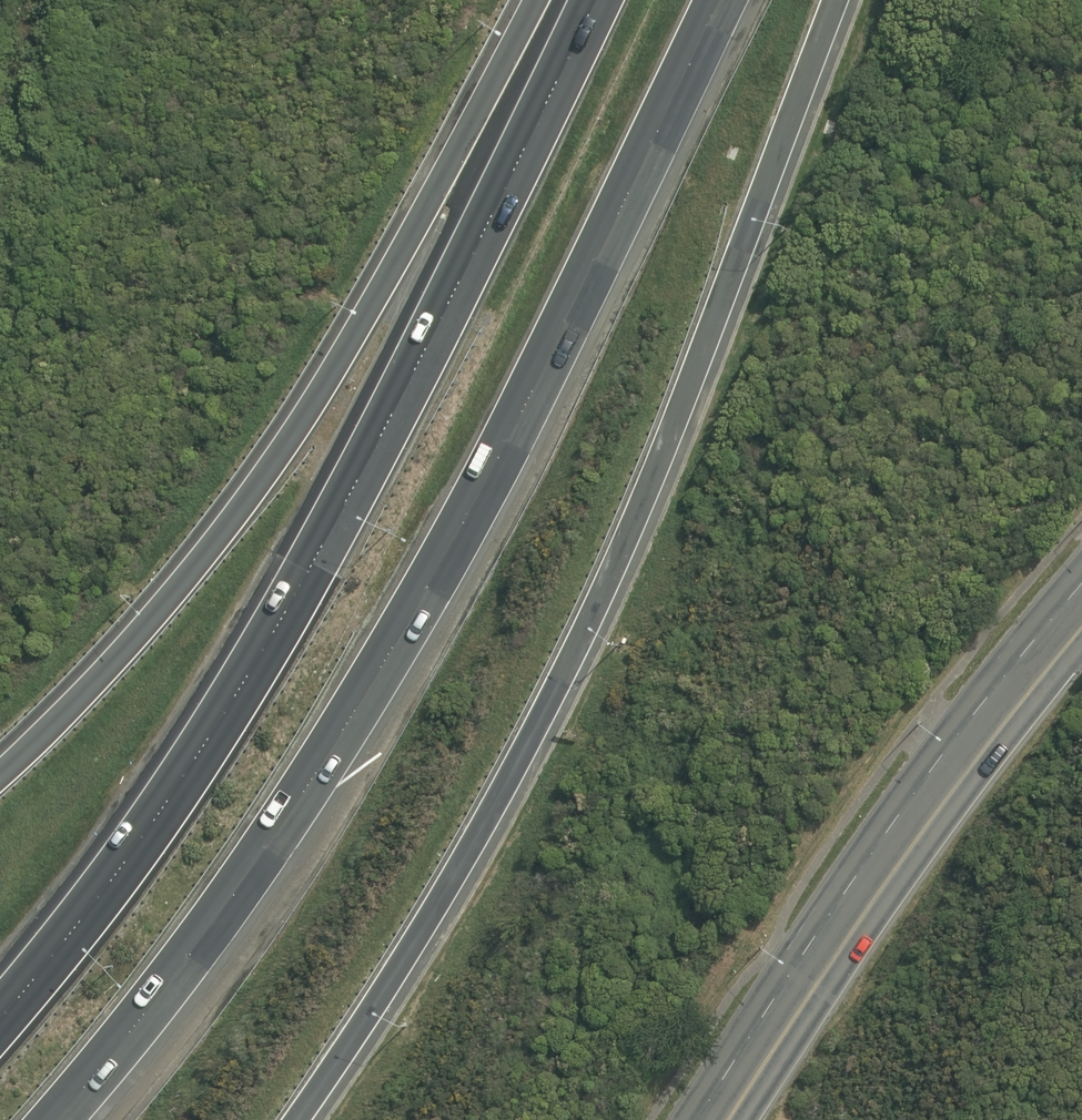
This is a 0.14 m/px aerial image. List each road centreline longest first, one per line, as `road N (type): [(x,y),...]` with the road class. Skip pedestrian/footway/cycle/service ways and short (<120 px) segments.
road 1 (motorway): [(718,0),(518,418),(290,810),(195,954),(59,1119)]
road 2 (motorway): [(832,0),(588,625),(295,1119)]
road 3 (motorway): [(0,1010),(212,738),(417,368),(593,0)]
road 4 (motorway): [(0,771),(98,681),(246,509),(401,256),(532,0)]
road 5 (secondary): [(1081,599),(857,897),(708,1119)]

